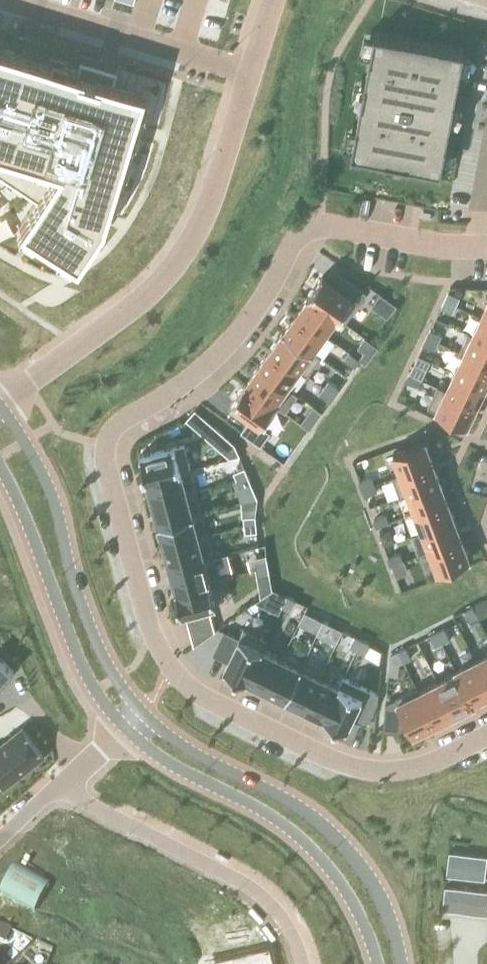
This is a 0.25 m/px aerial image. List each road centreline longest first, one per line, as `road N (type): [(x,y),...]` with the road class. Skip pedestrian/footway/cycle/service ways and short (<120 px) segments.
road 1 (residential): [(486,247),(322,226),(299,235),(221,352),(119,423),(106,444),(146,613),(171,669),(210,701),(375,771),(425,765),(486,736)]
road 2 (residential): [(0,404),(174,265),(218,183),(274,0)]
road 3 (unclassified): [(401,963),(382,899),(334,835),(144,713)]
road 4 (unclassified): [(124,727),(147,750),(253,805),(315,851),(353,909),(377,963)]
road 5 (unclassified): [(144,713),(106,664),(73,579),(57,509),(0,407)]
road 6 (residential): [(57,784),(253,885),(280,906),(308,963)]
road 7 (unclassified): [(0,469),(83,666),(124,727)]

